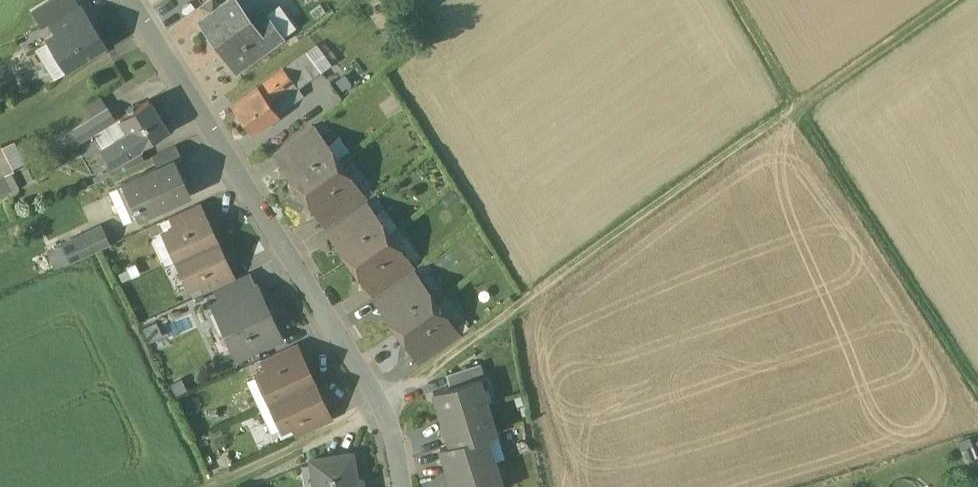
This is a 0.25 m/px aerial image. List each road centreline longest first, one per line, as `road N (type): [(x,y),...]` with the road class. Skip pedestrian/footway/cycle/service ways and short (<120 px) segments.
road 1 (track): [(385,407),(515,327),(977,0)]
road 2 (track): [(977,392),(730,0)]
road 3 (residential): [(410,486),(385,407),(238,172)]
road 4 (residential): [(131,0),(238,172)]

